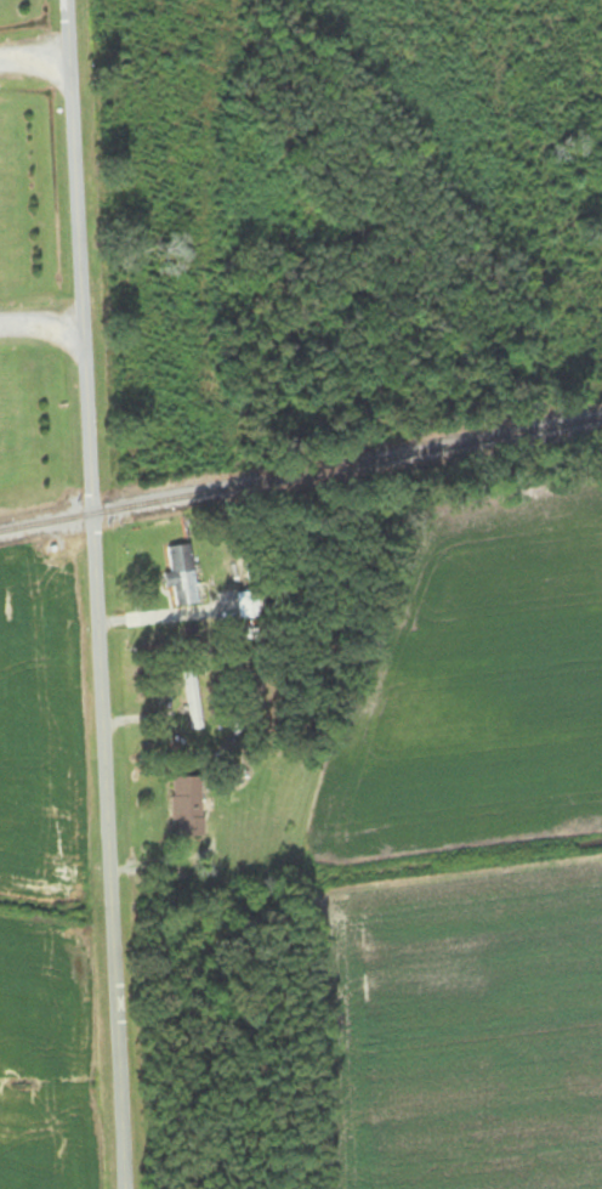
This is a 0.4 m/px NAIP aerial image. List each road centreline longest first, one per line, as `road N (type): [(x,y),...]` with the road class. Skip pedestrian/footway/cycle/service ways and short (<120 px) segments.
road 1 (residential): [(121,1188),(68,0)]

